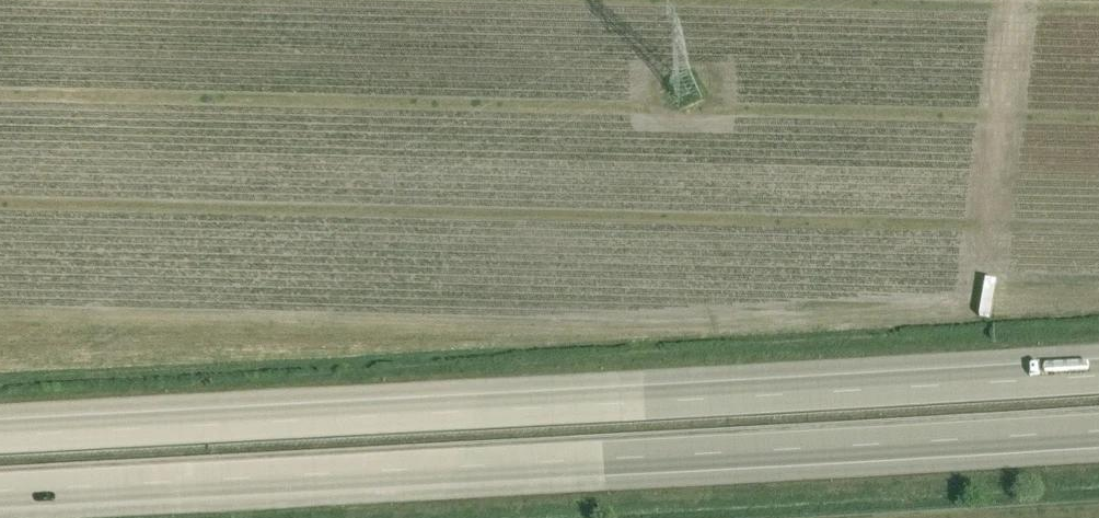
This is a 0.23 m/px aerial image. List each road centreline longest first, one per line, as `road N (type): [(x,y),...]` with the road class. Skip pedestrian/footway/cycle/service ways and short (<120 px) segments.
road 1 (motorway): [(0,498),(1098,437)]
road 2 (motorway): [(1098,365),(0,425)]

